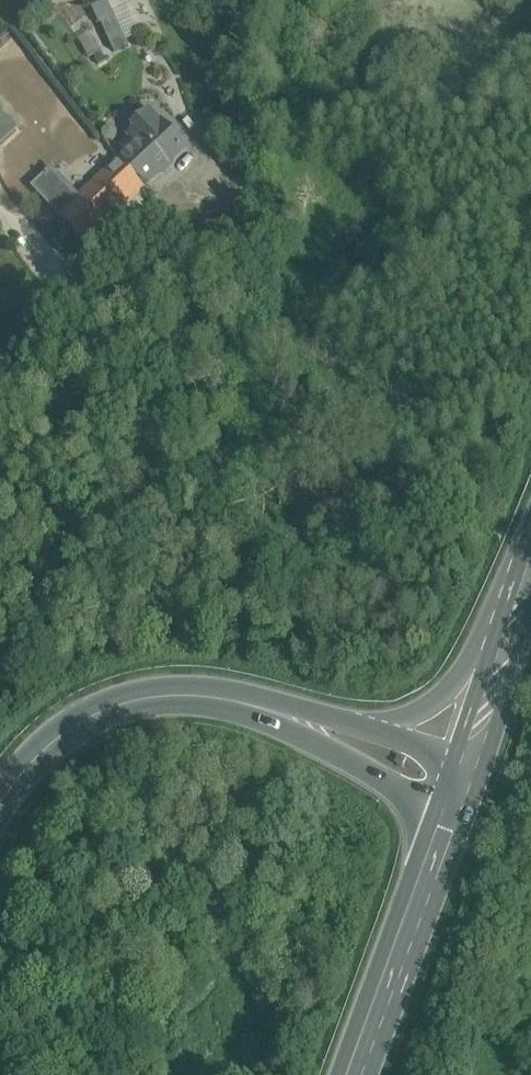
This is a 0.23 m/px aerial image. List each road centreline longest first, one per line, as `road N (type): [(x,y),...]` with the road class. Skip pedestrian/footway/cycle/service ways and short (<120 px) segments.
road 1 (primary): [(357,747),(226,709),(138,709),(84,728),(39,765),(0,821)]
road 2 (primary): [(457,782),(351,1074)]
road 3 (primary): [(503,658),(437,707),(357,747)]
road 4 (primary): [(503,658),(457,782)]

